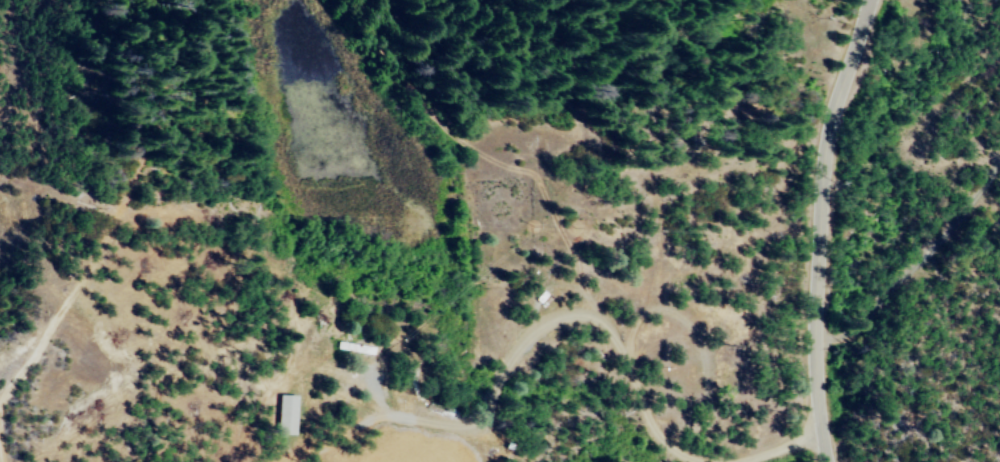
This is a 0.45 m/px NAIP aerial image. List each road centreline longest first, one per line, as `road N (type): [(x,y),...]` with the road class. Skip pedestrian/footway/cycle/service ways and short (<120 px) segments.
road 1 (residential): [(751,461),(842,75),(890,0)]
road 2 (residential): [(999,156),(774,387)]

